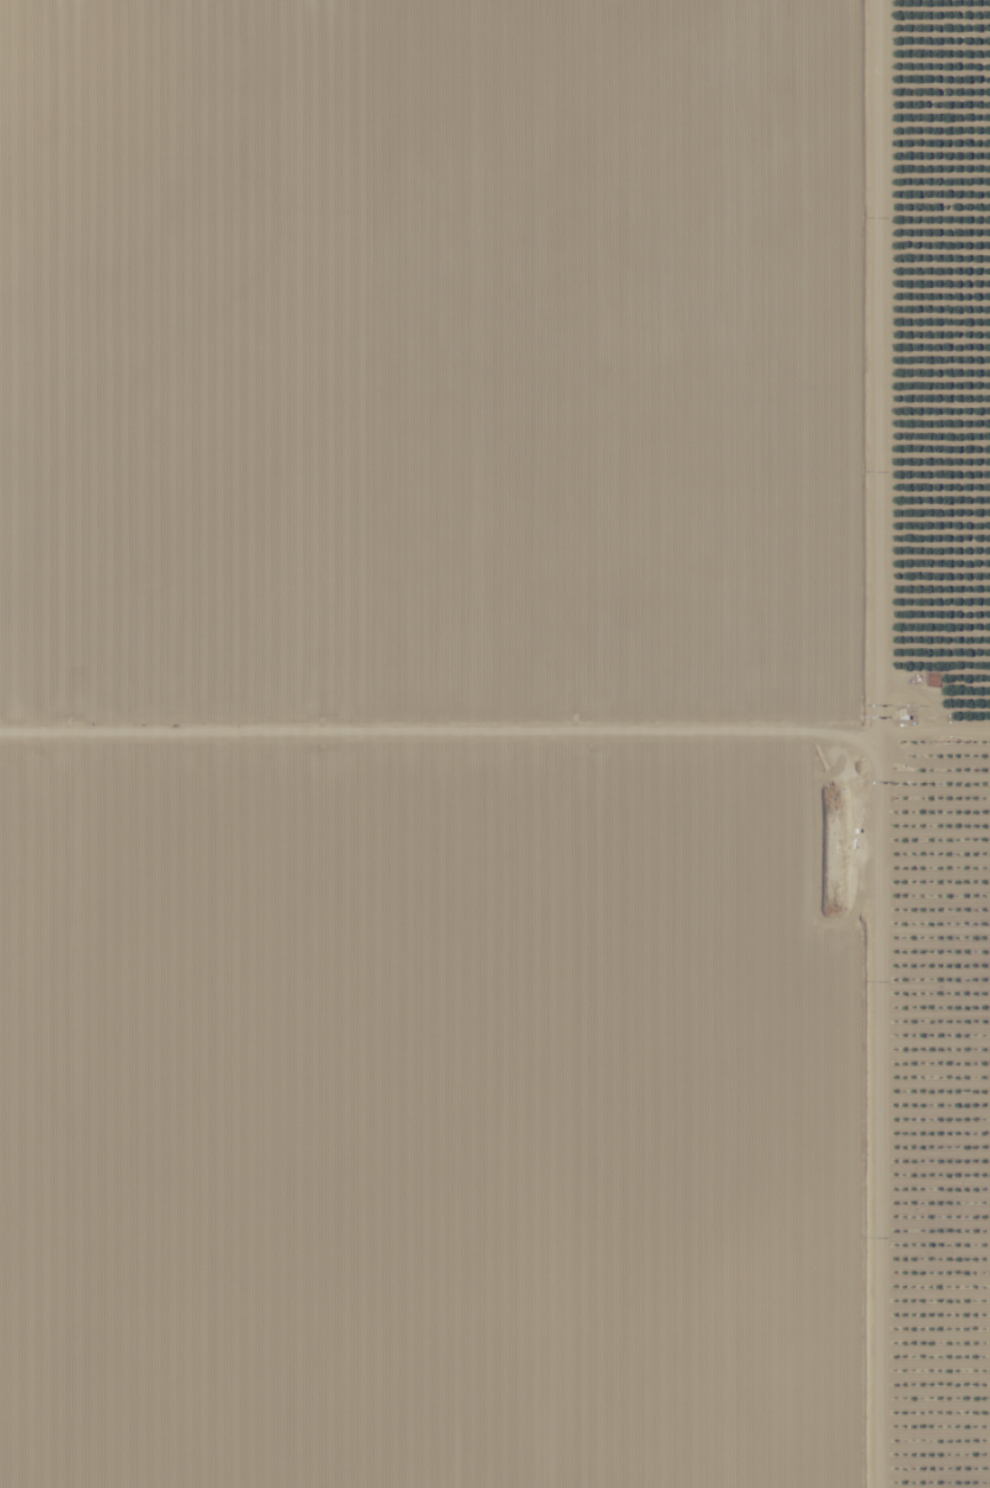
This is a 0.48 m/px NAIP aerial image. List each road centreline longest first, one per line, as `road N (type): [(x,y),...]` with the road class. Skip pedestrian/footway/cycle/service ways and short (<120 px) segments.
road 1 (residential): [(867,1487),(872,0)]
road 2 (residential): [(989,731),(0,736)]

